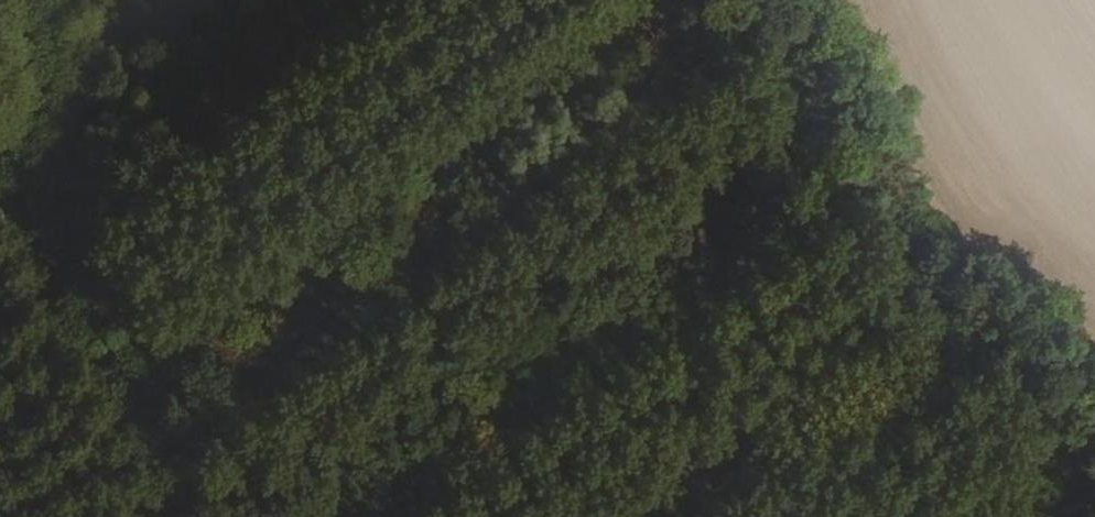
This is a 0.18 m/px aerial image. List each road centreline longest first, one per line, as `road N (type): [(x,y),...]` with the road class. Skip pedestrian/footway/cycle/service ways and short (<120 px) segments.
road 1 (track): [(1094,444),(888,215),(775,0)]

